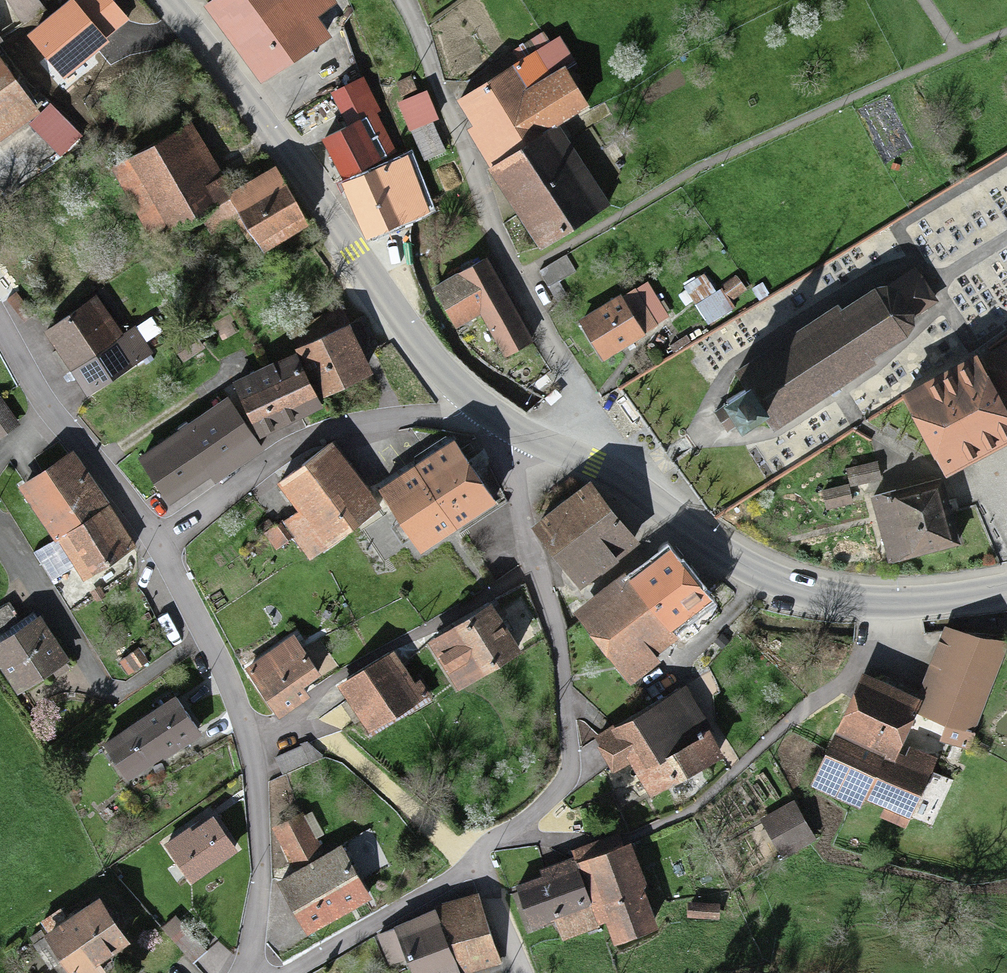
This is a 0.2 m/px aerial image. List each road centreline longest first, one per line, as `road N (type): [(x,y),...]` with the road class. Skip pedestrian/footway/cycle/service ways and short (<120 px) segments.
road 1 (residential): [(295,972),(477,868),(564,784),(569,764),(555,639),(531,570),(511,425)]
road 2 (primary): [(167,0),(429,354),(487,408)]
road 3 (residential): [(403,0),(494,230),(570,382),(576,416),(568,454)]
road 4 (primary): [(568,454),(628,480),(739,561),(788,585),(882,601),(1006,590)]
road 5 (residential): [(250,972),(260,850),(248,751),(237,704),(157,543)]
road 6 (residential): [(157,543),(305,440),(360,423),(487,408)]
road 7 (residential): [(157,543),(48,408),(0,326)]

